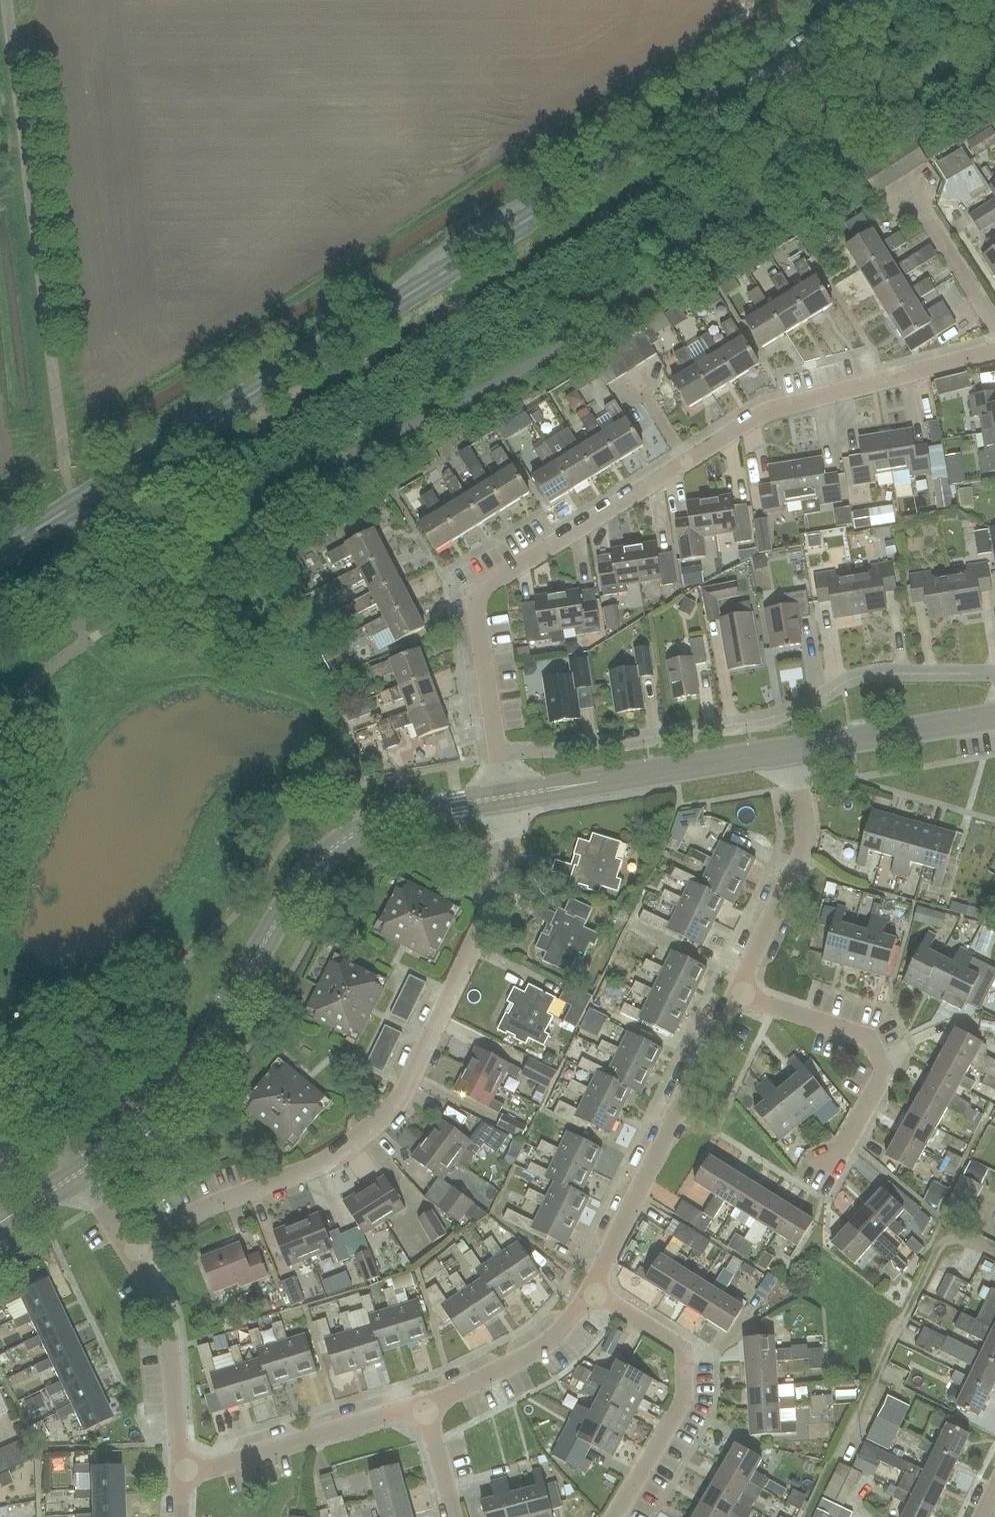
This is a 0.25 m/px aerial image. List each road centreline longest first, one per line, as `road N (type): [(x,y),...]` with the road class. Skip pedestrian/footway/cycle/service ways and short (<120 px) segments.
road 1 (primary): [(0,550),(874,0)]
road 2 (residential): [(498,753),(476,598),(491,583),(768,411),(994,352)]
road 3 (residential): [(132,1250),(196,1213),(322,1164),(404,1099),(513,861),(503,795)]
road 4 (residential): [(86,1170),(191,1066),(302,877),(352,832),(503,795)]
road 5 (residential): [(498,753),(766,720),(857,678),(994,675)]
road 6 (unclassified): [(53,367),(7,0)]
road 7 (residential): [(593,1291),(735,997)]
road 8 (residential): [(818,1196),(887,1072),(868,1037),(735,997)]
road 9 (residential): [(614,1516),(684,1400),(685,1348),(593,1291)]
road 10 (residential): [(503,795),(793,751)]
road 11 (residential): [(735,997),(803,853),(807,831),(793,751)]
road 12 (residential): [(181,1477),(424,1406)]
road 13 (residential): [(181,1477),(170,1336),(132,1250)]
road 14 (residential): [(424,1406),(544,1347),(593,1291)]
road 15 (residential): [(793,751),(994,715)]

